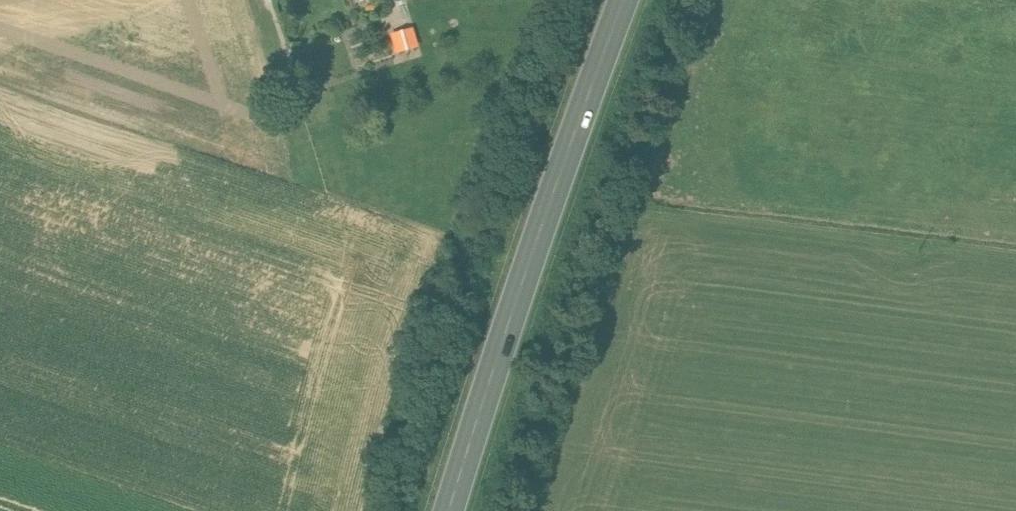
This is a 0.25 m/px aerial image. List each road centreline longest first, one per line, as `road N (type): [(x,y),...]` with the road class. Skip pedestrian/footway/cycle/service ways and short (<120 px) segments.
road 1 (primary): [(626,0),(453,510)]

